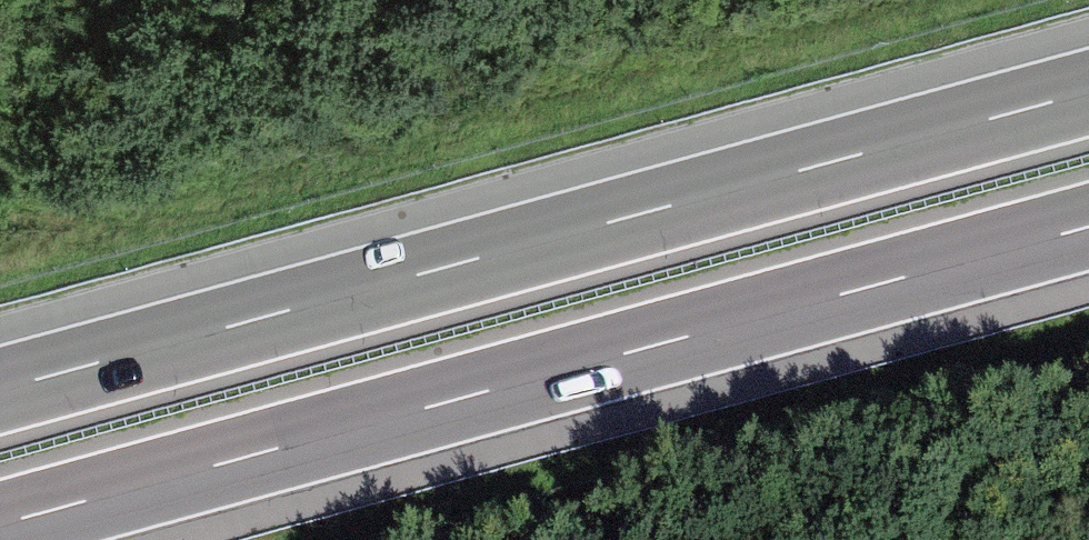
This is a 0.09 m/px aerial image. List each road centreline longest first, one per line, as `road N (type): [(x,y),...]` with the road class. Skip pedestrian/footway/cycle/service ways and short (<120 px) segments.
road 1 (motorway): [(1088,91),(0,389)]
road 2 (motorway): [(0,527),(1088,229)]

